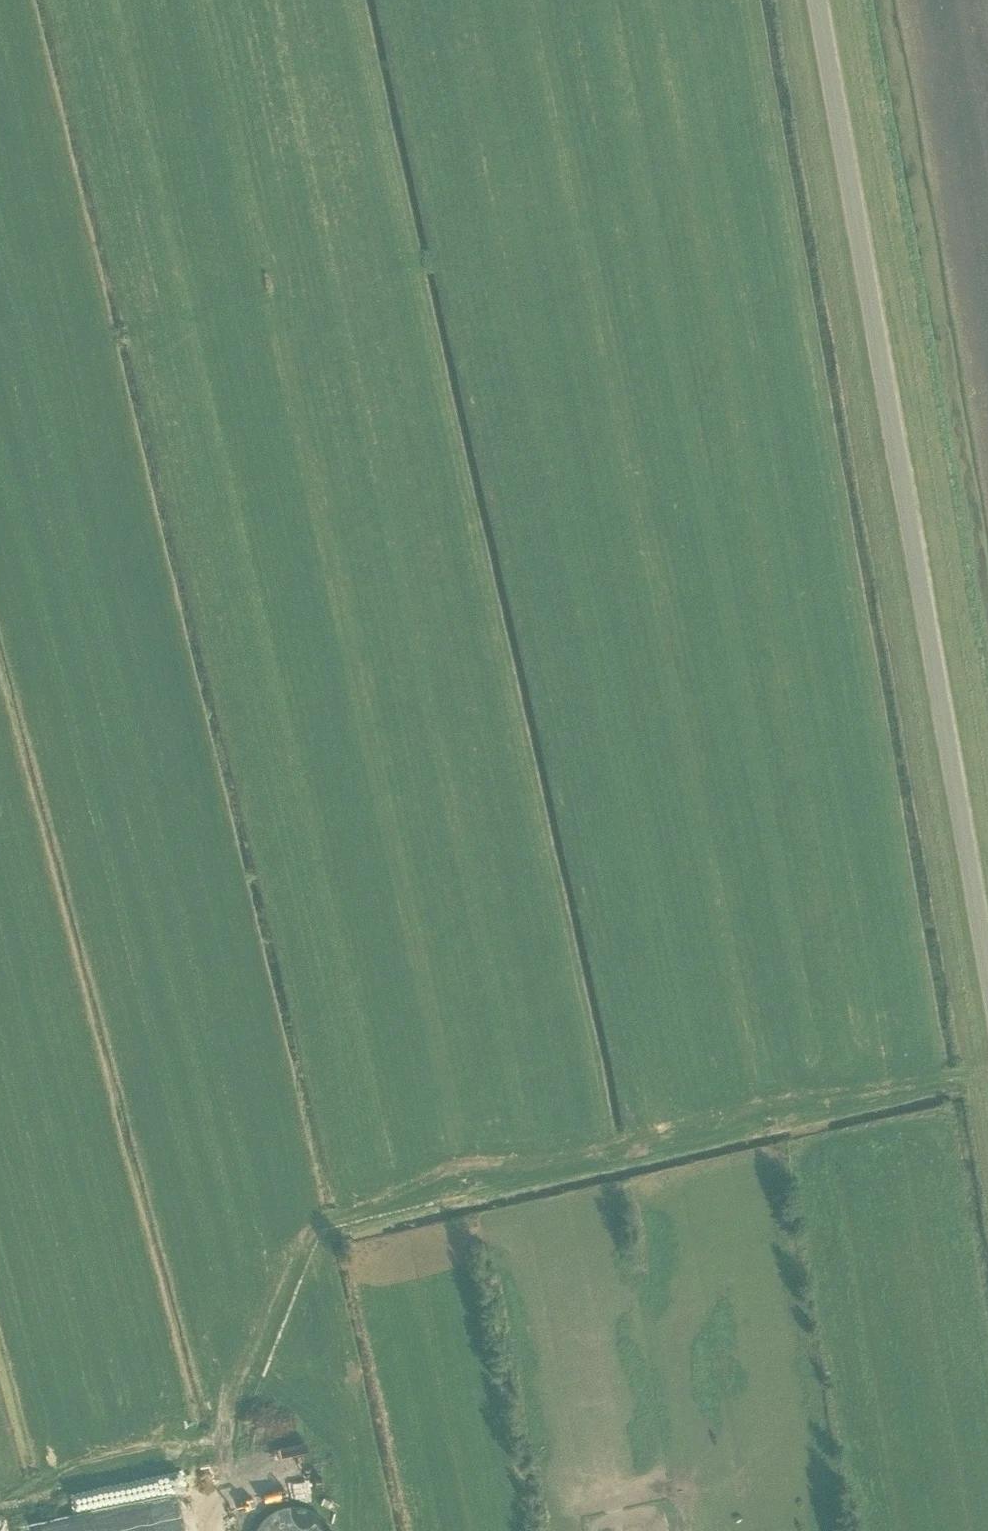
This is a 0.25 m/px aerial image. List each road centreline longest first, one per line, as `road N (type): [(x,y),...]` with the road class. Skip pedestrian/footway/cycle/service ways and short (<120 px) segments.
road 1 (unclassified): [(987,954),(819,0)]

